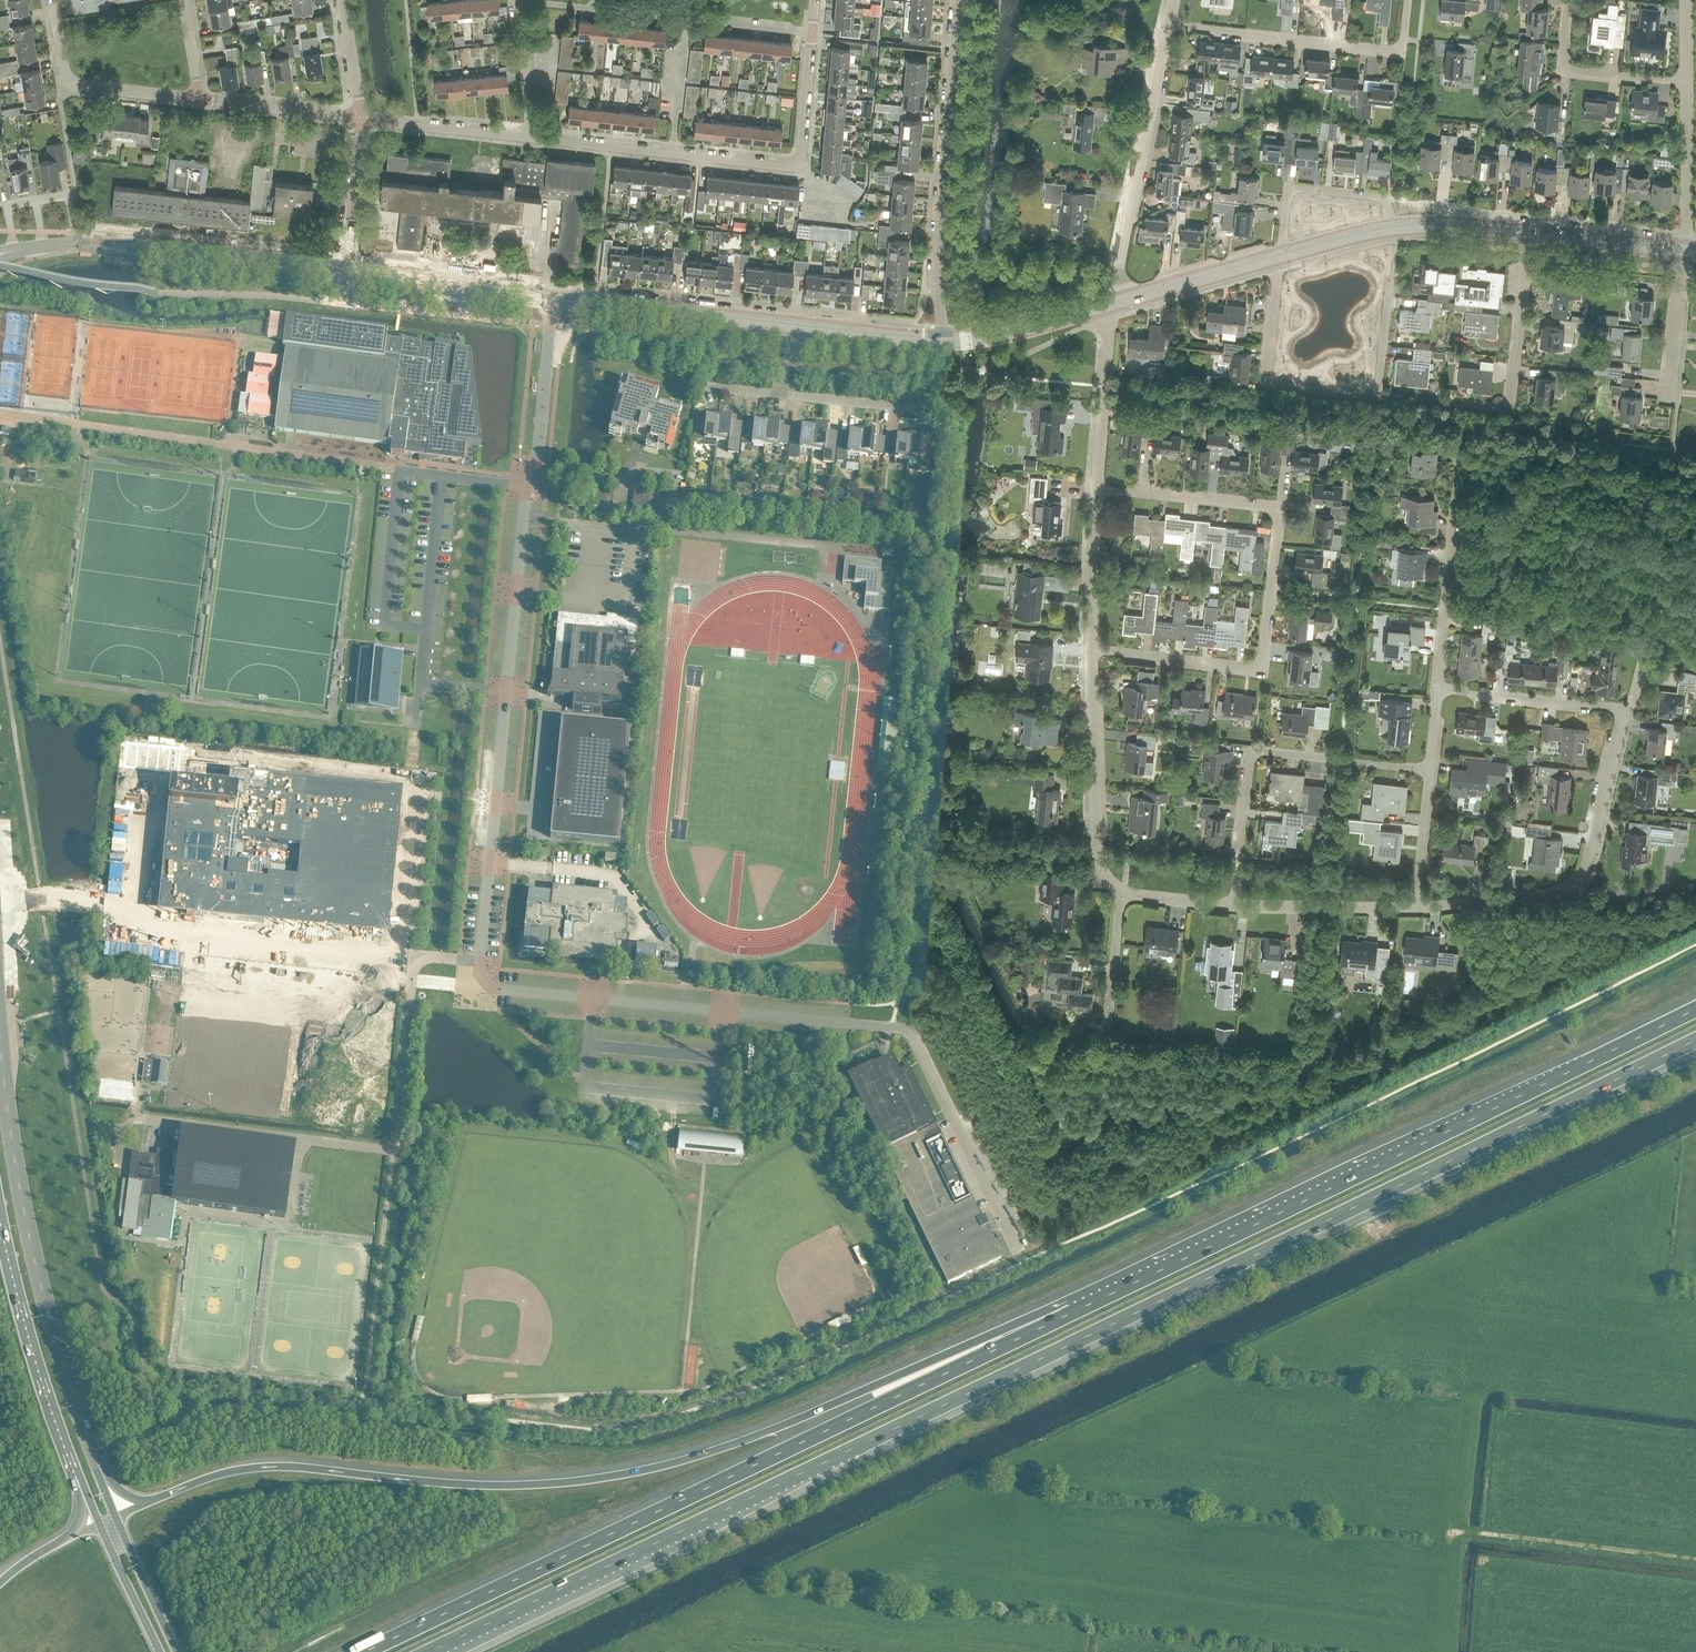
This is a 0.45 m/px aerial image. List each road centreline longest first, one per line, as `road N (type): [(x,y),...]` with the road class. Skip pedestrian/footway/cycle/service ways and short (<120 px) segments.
road 1 (motorway): [(433,1651),(1695,1036)]
road 2 (motorway): [(1120,1290),(980,1340),(774,1431),(633,1474),(477,1486),(263,1468),(206,1479),(115,1518)]
road 3 (unclassified): [(893,1030),(498,991),(487,983),(481,970),(506,695),(526,489),(536,476)]
road 4 (motorway): [(1120,1290),(364,1651)]
road 5 (motorway): [(1695,1009),(1120,1290)]
road 6 (residential): [(1089,648),(1262,668),(1279,519),(1271,507),(1095,488)]
road 7 (primary): [(115,1518),(43,1294),(0,1090)]
road 8 (residential): [(944,341),(937,262),(960,0)]
road 9 (residential): [(1419,907),(1573,885),(1592,858),(1628,710)]
road 10 (residential): [(1235,908),(1254,754),(1431,770)]
road 11 (primary): [(0,1221),(48,1402),(100,1524)]
road 12 (residential): [(1378,397),(1499,410),(1511,401),(1526,233)]
road 13 (residential): [(1169,24),(1403,54),(1409,0)]
road 14 (residential): [(1114,303),(1169,24)]
road 15 (residential): [(1120,891),(1096,855),(1089,648)]
road 16 (residential): [(1378,397),(1272,383),(1282,255)]
road 17 (tertiary): [(292,260),(68,244)]
road 18 (residential): [(200,99),(65,80),(52,0)]
road 19 (tertiary): [(555,293),(346,261)]
road 20 (tertiary): [(345,275),(553,308)]
road 21 (residential): [(1282,255),(1288,188),(1386,198),(1391,229)]
road 22 (residential): [(1628,710),(1441,692)]
road 23 (residential): [(1686,77),(1564,63),(1571,0)]
road 24 (residential): [(1095,488),(1114,303)]
road 25 (tertiary): [(794,328),(610,307)]
road 26 (residential): [(1419,907),(1235,908)]
road 27 (residential): [(533,139),(358,118)]
road 28 (tertiary): [(1114,303),(1000,335),(944,341)]
road 29 (tertiary): [(1282,255),(1114,303)]
road 30 (residential): [(1685,251),(1686,77)]
road 31 (unclassified): [(536,476),(553,308)]
road 32 (residential): [(1107,1059),(1120,891)]
road 33 (residential): [(687,19),(520,4)]
road 34 (residential): [(1441,692),(1457,526)]
road 35 (residential): [(1089,648),(1095,488)]
road 36 (tertiary): [(1685,251),(1526,233)]
road 37 (residential): [(358,118),(200,99)]
road 38 (residential): [(787,396),(943,411)]
road 39 (tertiary): [(944,341),(794,328)]
road 40 (residential): [(536,476),(627,485),(647,476),(683,478)]
road 41 (residential): [(1668,399),(1685,251)]
road 42 (primary): [(177,1651),(115,1518)]
road 43 (unclassified): [(893,1030),(919,1044),(967,1148)]
road 44 (residential): [(346,261),(358,118)]
road 45 (residential): [(673,155),(533,139)]
road 46 (primary): [(100,1524),(159,1651)]
road 47 (residential): [(1431,770),(1419,907)]
road 48 (residential): [(673,155),(687,19)]
road 49 (residential): [(533,139),(520,4)]
road 50 (residential): [(801,169),(812,34)]
road 51 (tertiary): [(1526,233),(1391,229)]
road 52 (residential): [(801,169),(673,155)]
road 53 (residential): [(812,34),(687,19)]

